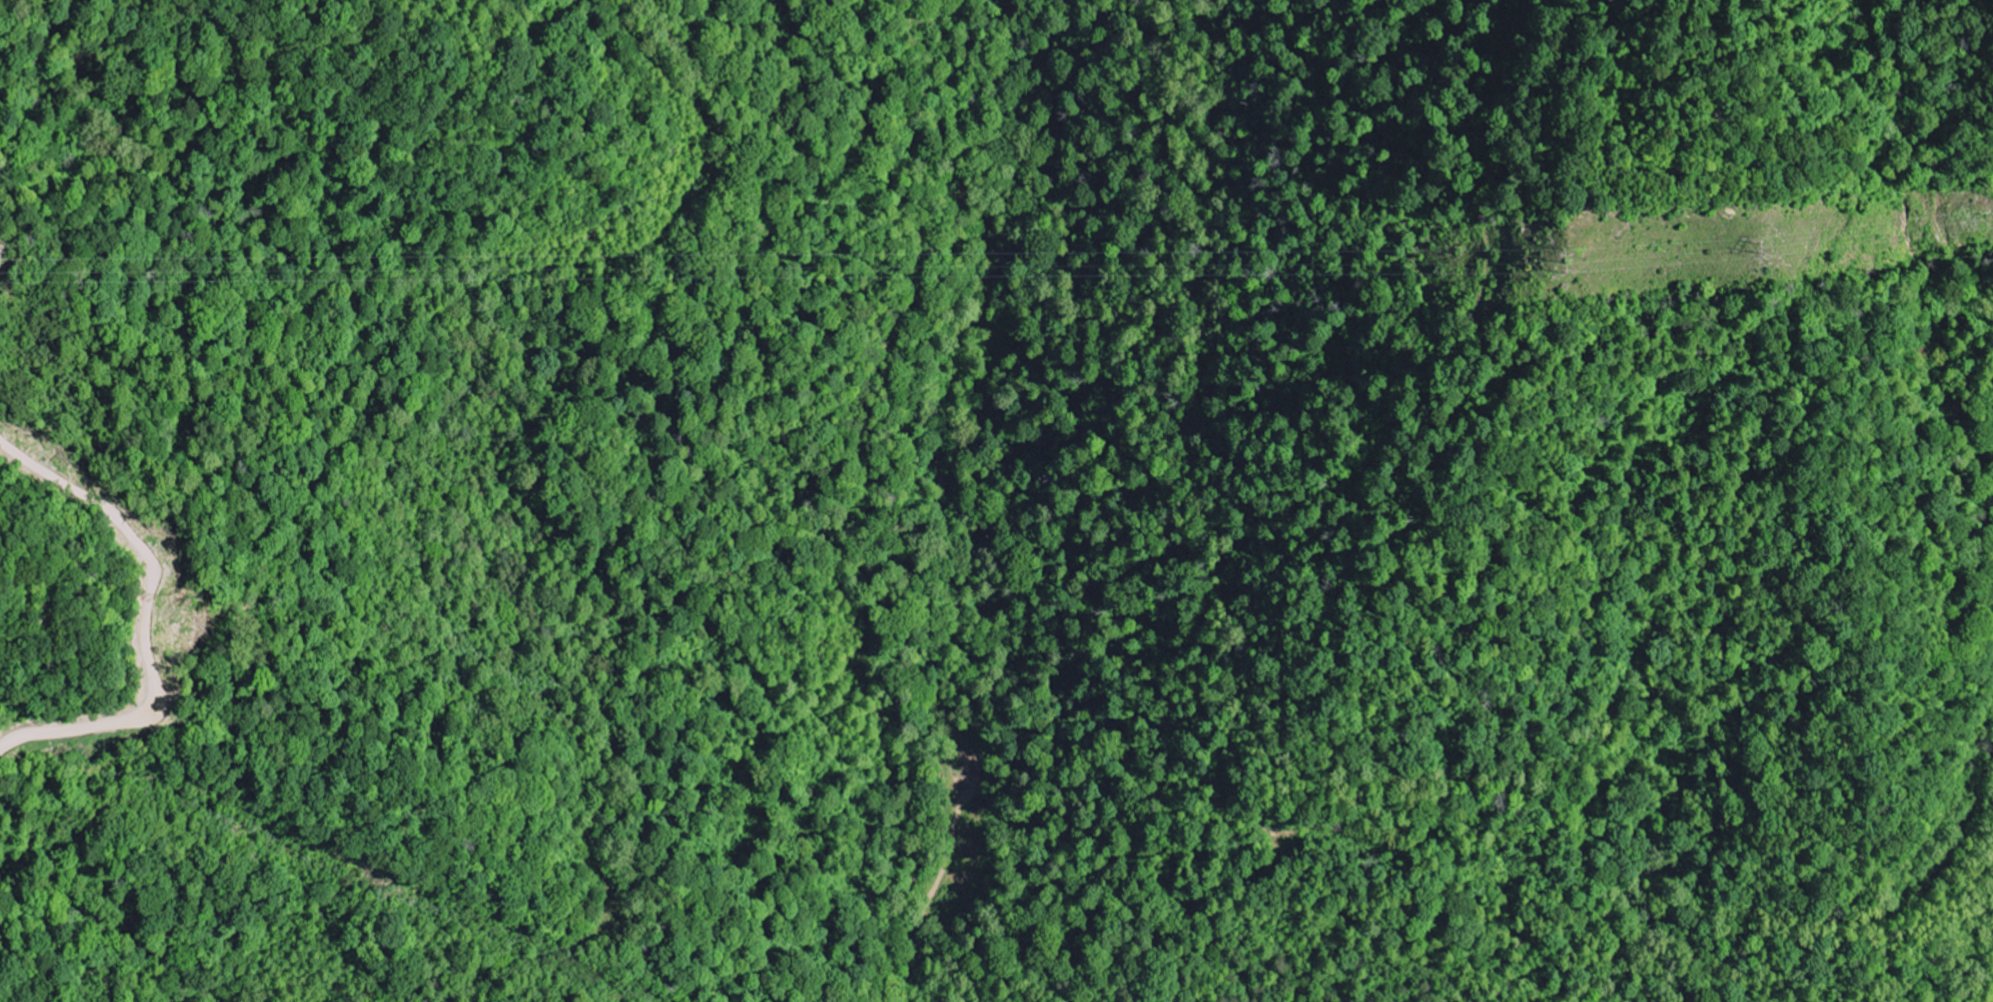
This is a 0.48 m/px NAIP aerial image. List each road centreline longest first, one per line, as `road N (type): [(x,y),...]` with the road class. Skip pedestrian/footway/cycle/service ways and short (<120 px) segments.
road 1 (residential): [(0,770),(25,744),(176,688),(209,633),(205,519),(189,482),(74,431),(43,388),(46,203),(0,139)]

